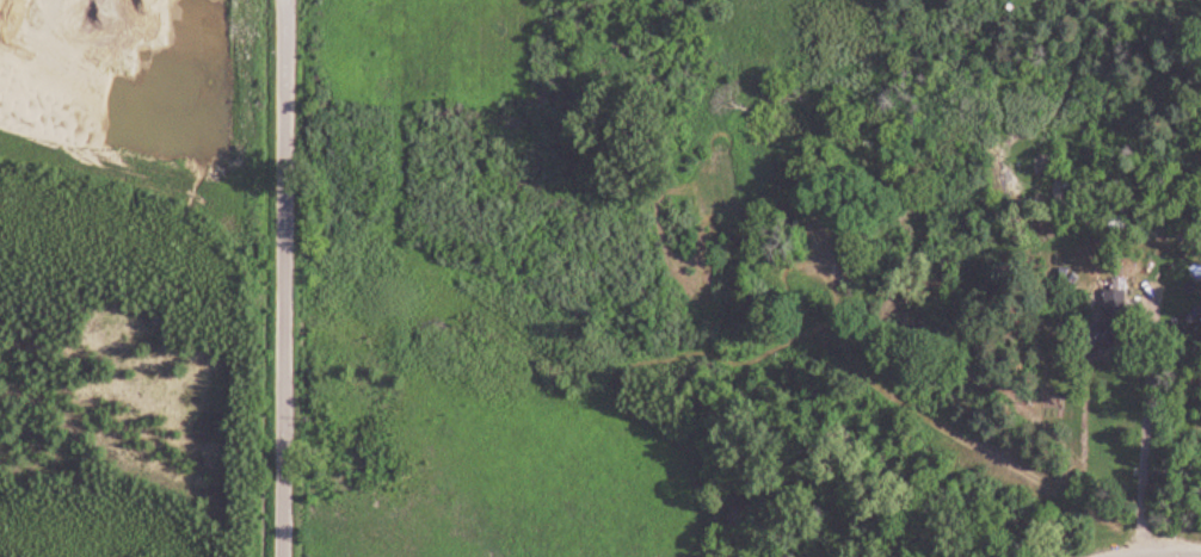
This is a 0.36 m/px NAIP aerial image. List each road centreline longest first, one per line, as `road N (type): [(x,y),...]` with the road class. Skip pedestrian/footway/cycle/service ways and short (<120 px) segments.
road 1 (residential): [(286,556),(288,0)]

